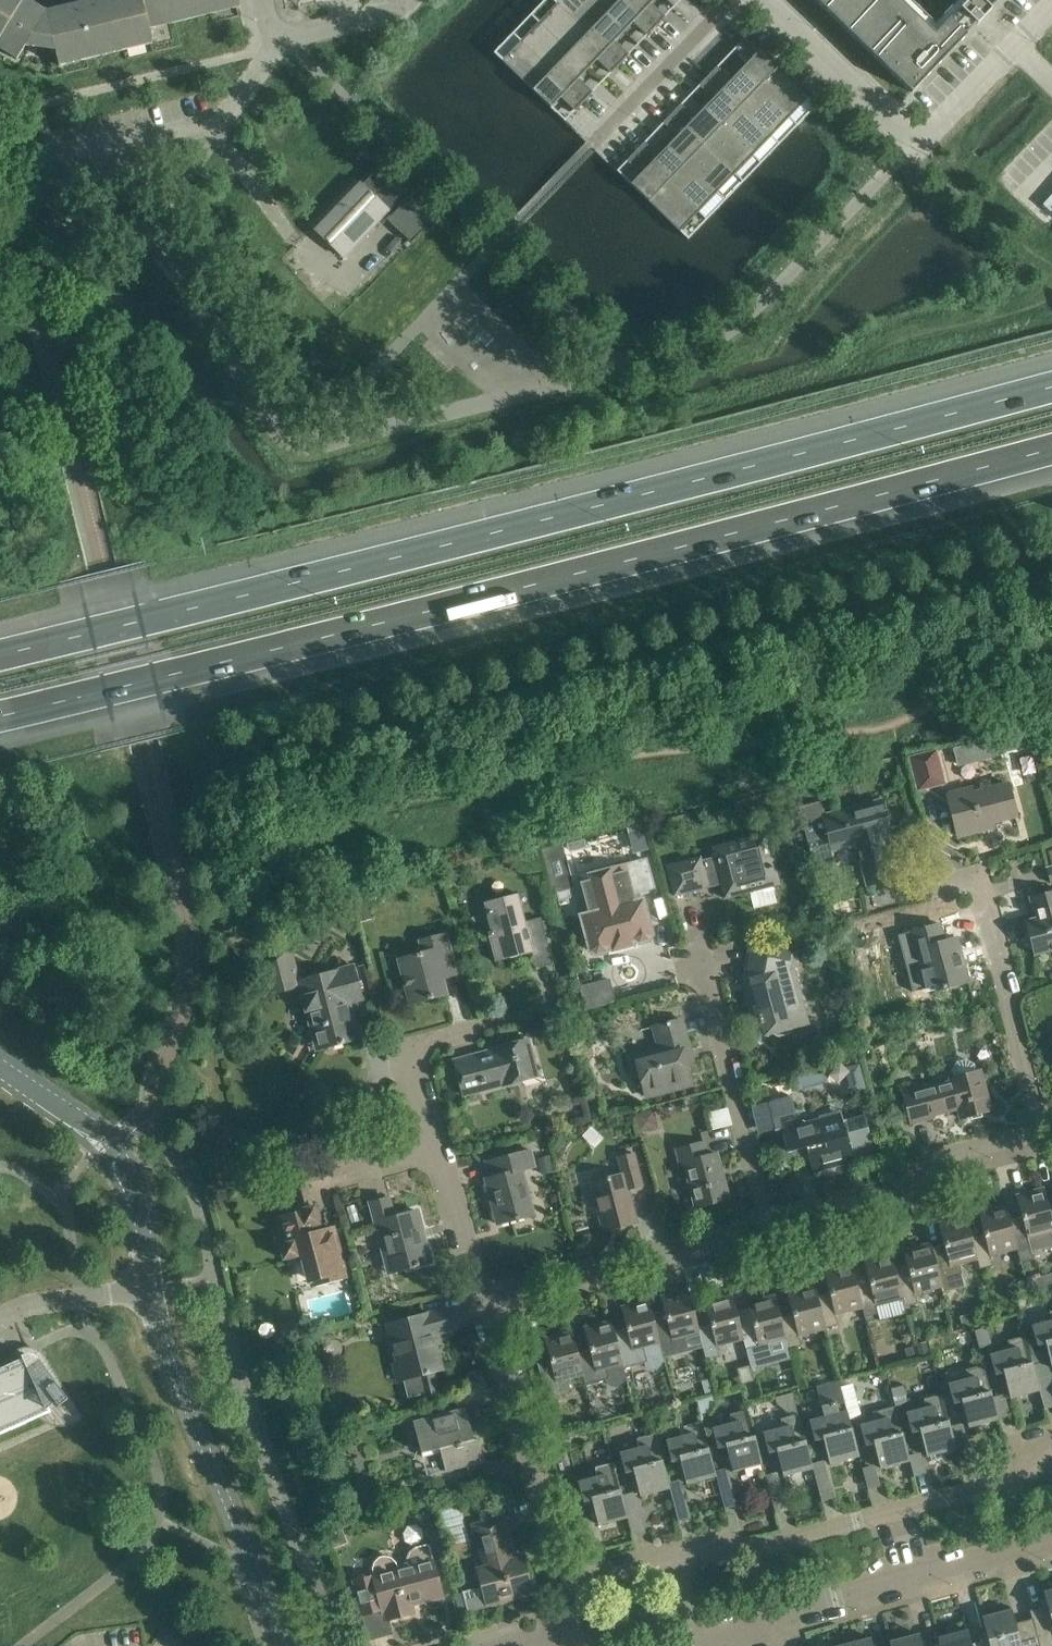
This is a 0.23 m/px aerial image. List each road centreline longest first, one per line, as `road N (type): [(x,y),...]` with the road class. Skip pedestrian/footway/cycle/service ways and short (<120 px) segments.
road 1 (motorway): [(1051,385),(0,655)]
road 2 (motorway): [(0,712),(1051,451)]
road 3 (unclassified): [(281,1645),(165,1353),(120,1153),(108,1137),(0,1067)]
road 4 (residential): [(1034,1135),(976,875),(925,885)]
road 5 (residential): [(555,1580),(510,1362),(486,1294)]
road 6 (residential): [(486,1294),(766,1222)]
road 7 (residential): [(766,1222),(895,1188),(1034,1135)]
road 8 (residential): [(766,1222),(694,965)]
road 9 (residential): [(682,1556),(913,1503)]
road 10 (residential): [(714,1645),(916,1576)]
road 11 (residential): [(916,147),(765,0)]
road 12 (residential): [(596,142),(732,0)]
road 13 (unclassified): [(916,147),(1051,6)]
road 14 (residential): [(432,1144),(414,1062),(420,1047),(487,1028)]
road 15 (residential): [(486,1294),(462,1251),(432,1144)]
road 16 (residential): [(913,1503),(1006,1474),(1027,1445),(1051,1437)]
road 17 (residential): [(278,44),(400,12),(412,0)]
road 18 (residential): [(916,1576),(1051,1540)]
road 19 (residential): [(555,1580),(682,1556)]

